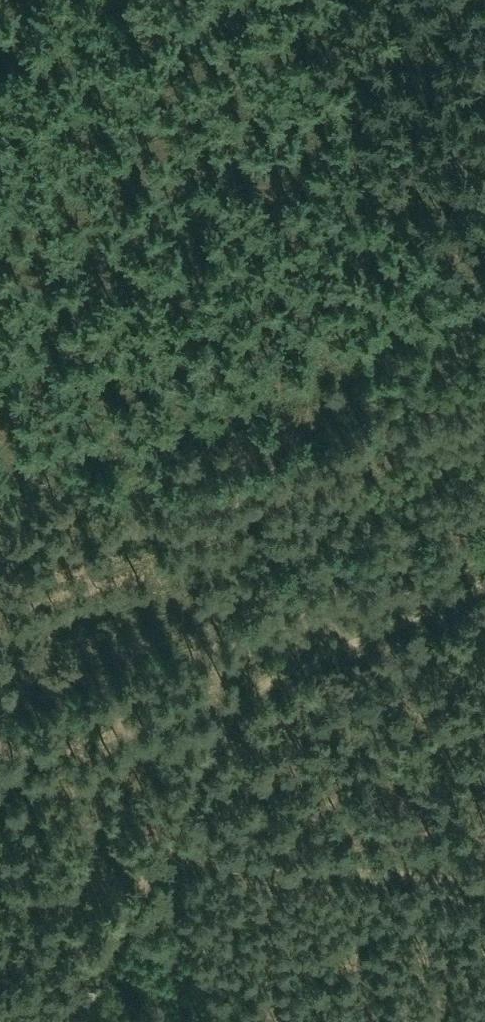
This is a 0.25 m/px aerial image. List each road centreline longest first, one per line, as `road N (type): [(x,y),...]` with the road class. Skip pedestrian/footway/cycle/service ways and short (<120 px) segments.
road 1 (track): [(28,1021),(183,644),(484,520)]

